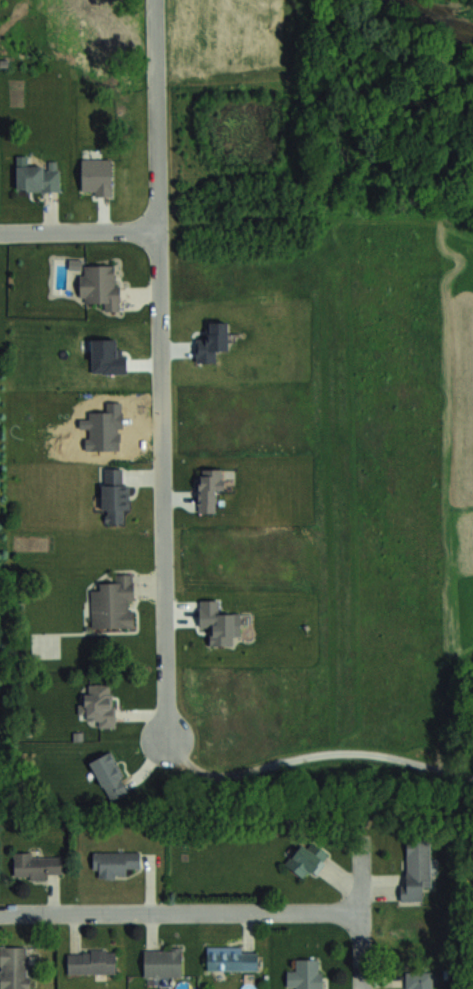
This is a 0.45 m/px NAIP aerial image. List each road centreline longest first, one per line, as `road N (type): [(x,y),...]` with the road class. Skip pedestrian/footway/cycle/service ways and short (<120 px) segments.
road 1 (residential): [(154,0),(169,745)]
road 2 (residential): [(0,912),(363,909)]
road 3 (residential): [(0,232),(159,230)]

